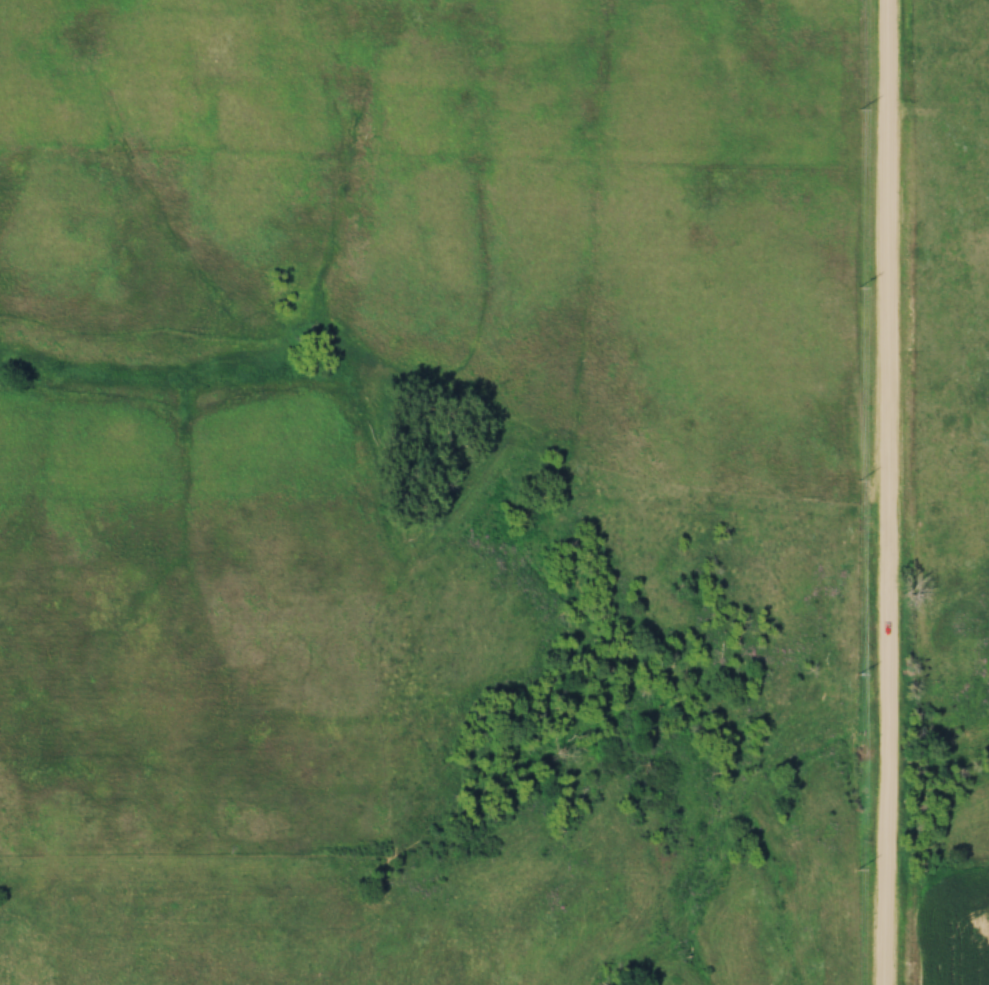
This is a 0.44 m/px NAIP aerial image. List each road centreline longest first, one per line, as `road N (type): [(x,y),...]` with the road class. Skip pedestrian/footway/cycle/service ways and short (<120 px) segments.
road 1 (tertiary): [(887,984),(889,0)]

